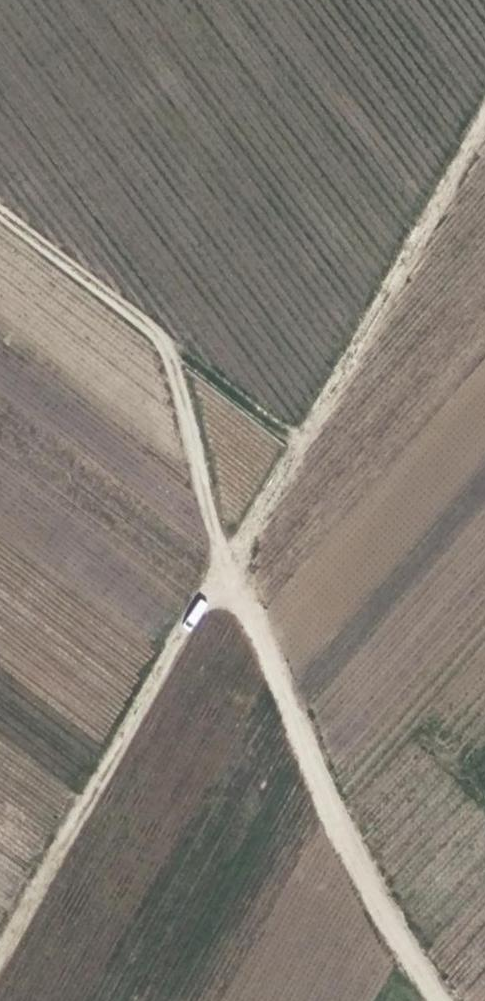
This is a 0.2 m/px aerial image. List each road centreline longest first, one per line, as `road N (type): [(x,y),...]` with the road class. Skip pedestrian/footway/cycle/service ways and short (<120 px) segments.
road 1 (track): [(0,970),(219,576),(394,298),(484,135)]
road 2 (track): [(0,213),(167,347),(219,576),(268,644),(372,894),(443,1000)]

